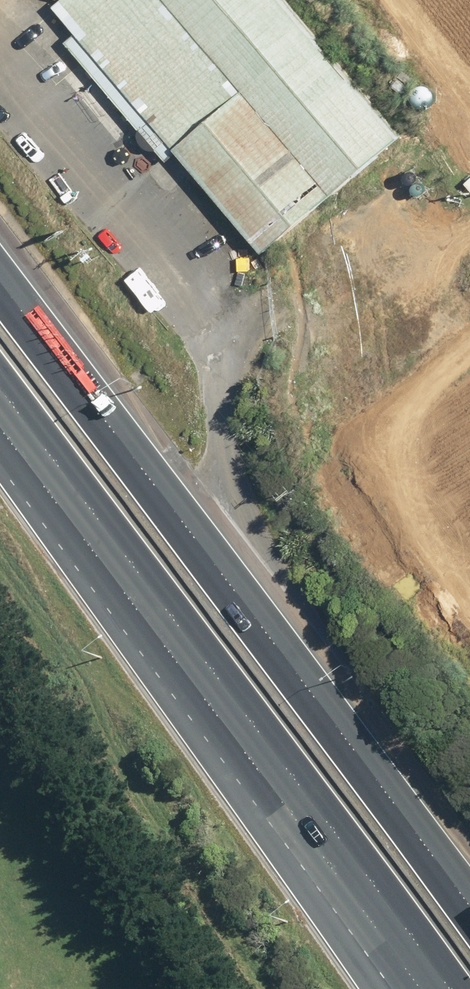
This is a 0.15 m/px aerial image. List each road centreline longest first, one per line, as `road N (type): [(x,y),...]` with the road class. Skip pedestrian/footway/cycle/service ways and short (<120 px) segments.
road 1 (motorway): [(0,279),(330,726)]
road 2 (motorway): [(252,729),(0,393)]
road 3 (motorway): [(443,988),(252,729)]
road 4 (motorway): [(391,988),(252,729)]
road 5 (motorway): [(330,726),(469,916)]
road 6 (motorway): [(330,726),(469,889)]

